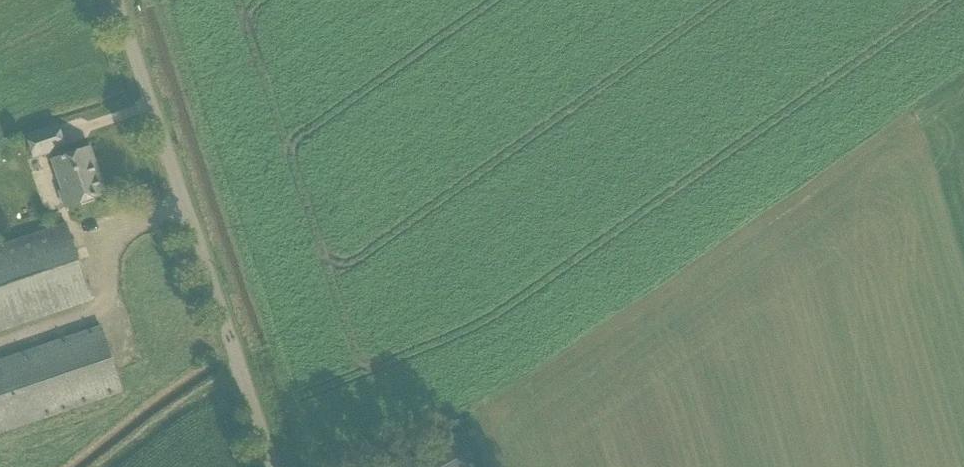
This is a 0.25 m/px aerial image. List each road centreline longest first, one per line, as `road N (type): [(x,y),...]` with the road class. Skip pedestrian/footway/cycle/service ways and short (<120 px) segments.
road 1 (unclassified): [(270,466),(111,0)]

